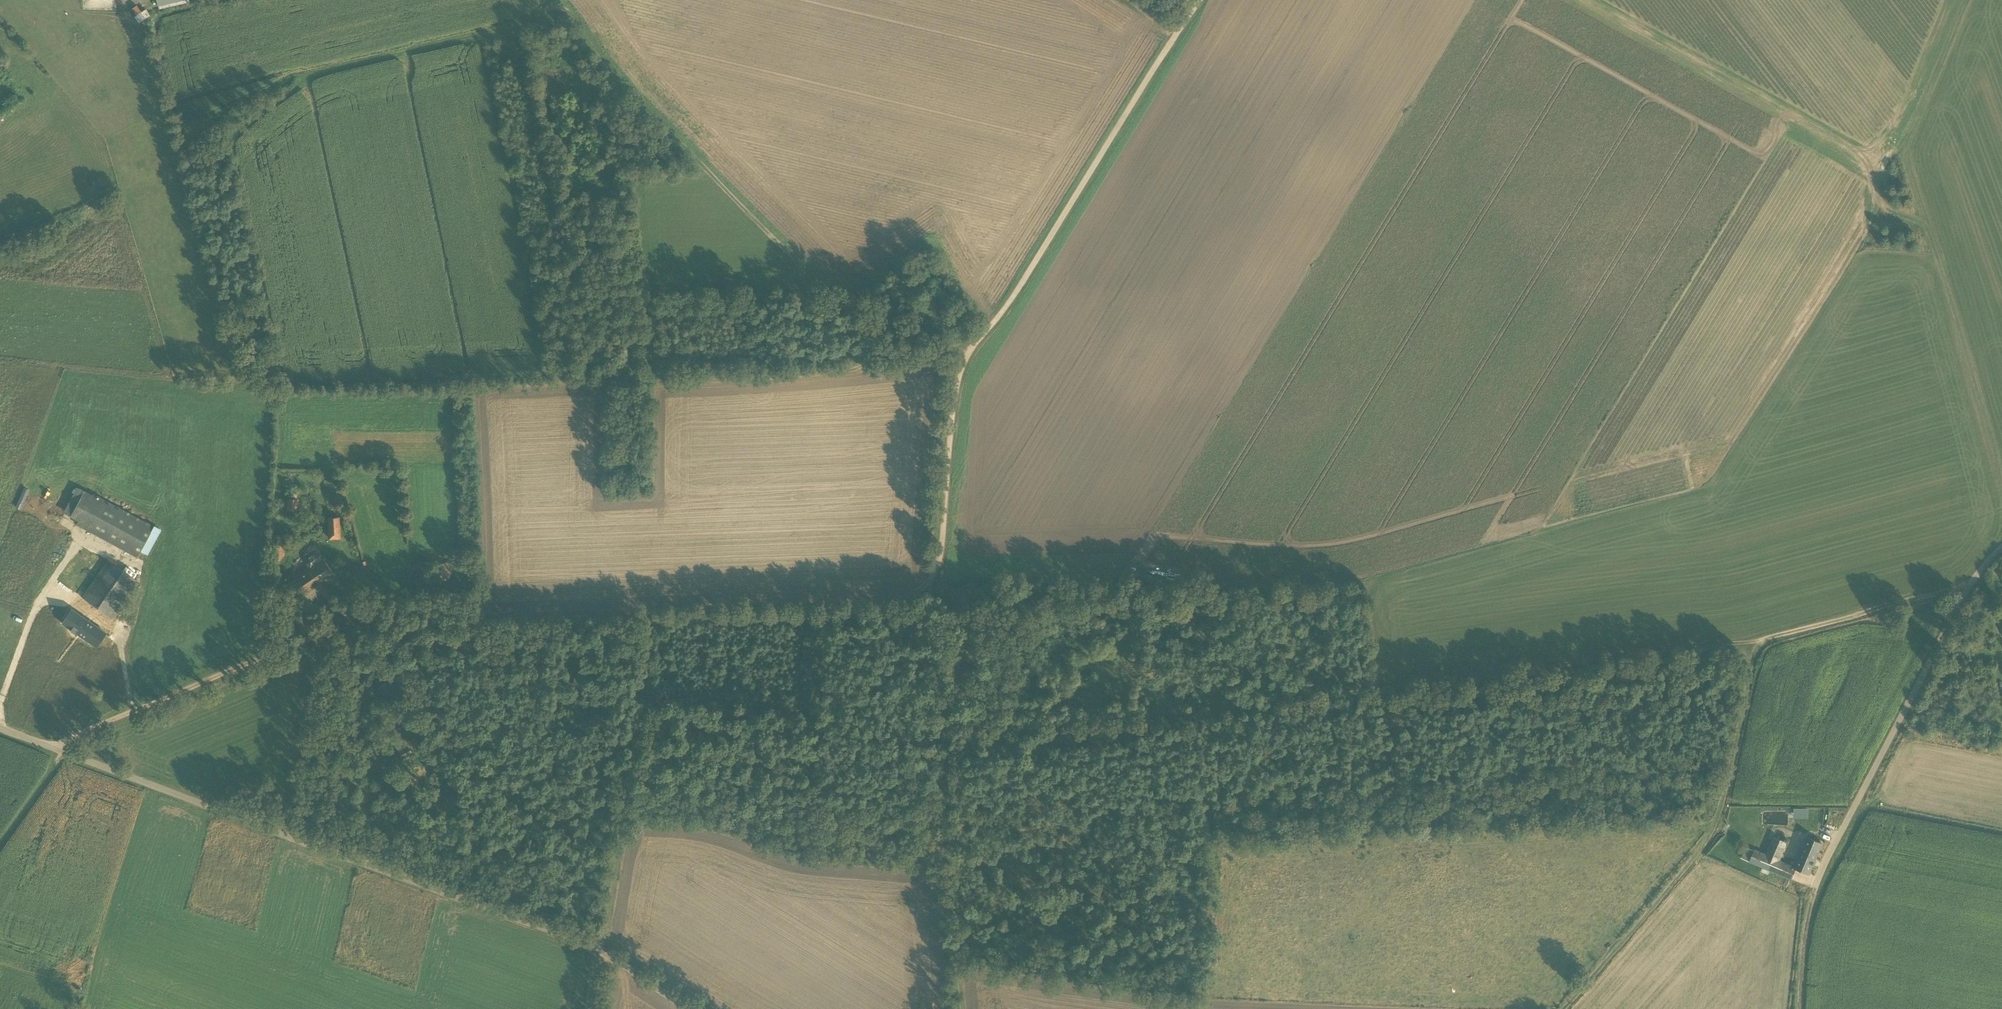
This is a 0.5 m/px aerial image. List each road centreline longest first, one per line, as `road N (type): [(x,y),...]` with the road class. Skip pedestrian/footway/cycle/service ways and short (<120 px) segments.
road 1 (track): [(1758,641),(1003,728)]
road 2 (residential): [(0,729),(601,950),(688,1008)]
road 3 (track): [(655,621),(318,635),(73,739),(0,841)]
road 4 (track): [(960,375),(922,353),(884,354),(628,91),(578,18),(555,8)]
road 5 (track): [(1964,0),(1905,153),(2001,477)]
road 6 (unclassified): [(960,375),(1199,0)]
road 7 (track): [(1758,641),(1713,830),(1563,1008)]
road 8 (unclassified): [(1814,893),(1956,608),(2001,546)]
road 9 (track): [(1578,0),(1877,167),(1905,153)]
road 10 (track): [(555,8),(516,26),(327,70),(233,133)]
road 11 (track): [(884,354),(847,371),(595,385)]
road 12 (track): [(929,735),(956,1008)]
road 13 (track): [(901,606),(878,616),(655,621)]
road 14 (track): [(1968,587),(1758,641)]
road 15 (track): [(960,375),(942,548),(930,577)]
road 16 (track): [(627,801),(655,621)]
road 17 (track): [(601,950),(627,801)]
road 18 (track): [(1855,804),(2001,835)]

